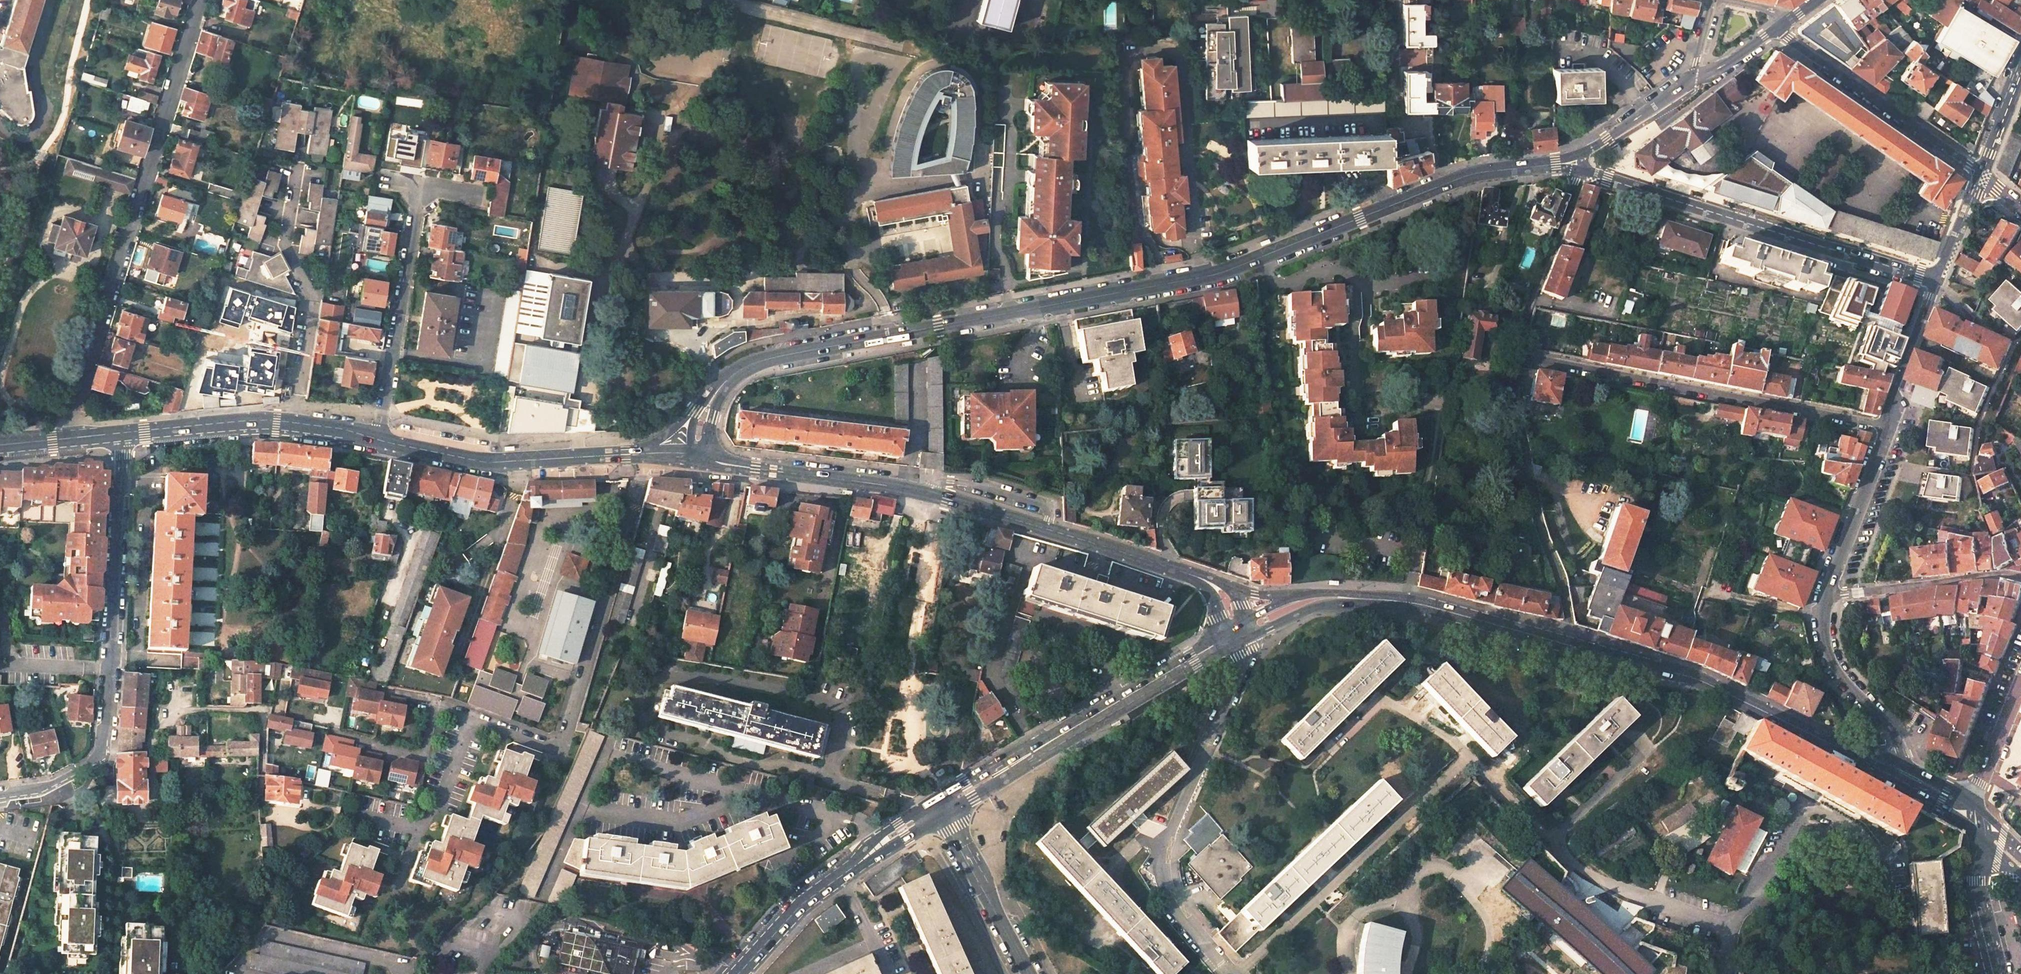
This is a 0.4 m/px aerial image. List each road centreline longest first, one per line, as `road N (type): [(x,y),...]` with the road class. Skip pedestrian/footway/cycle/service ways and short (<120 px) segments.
road 1 (tertiary): [(691,458),(724,383),(772,357),(1217,273),(1459,178),(1557,164)]
road 2 (secondary): [(1246,623),(1235,594),(1214,583),(1075,537),(902,486),(691,458)]
road 3 (primary): [(1795,727),(1685,676),(1409,602),(1319,597),(1246,623)]
road 4 (residential): [(71,438),(199,0)]
road 5 (unclassified): [(121,435),(104,750),(53,786),(0,797)]
road 6 (residential): [(1514,354),(1887,429)]
road 7 (tertiary): [(1579,170),(1937,280)]
road 8 (primary): [(1246,623),(941,808)]
road 9 (secondary): [(691,458),(487,462),(378,440)]
road 10 (primary): [(941,808),(802,904),(736,973)]
road 11 (secondary): [(378,440),(277,424),(121,435)]
road 12 (residential): [(378,440),(419,187)]
road 13 (unclassified): [(1982,174),(1778,26)]
road 14 (residential): [(1826,596),(1971,576),(2020,577)]
road 15 (residential): [(1579,170),(1514,354)]
road 16 (unclassified): [(941,808),(1027,973)]
road 17 (tertiary): [(1826,596),(1887,429)]
road 18 (tertiary): [(1904,768),(1898,743),(1839,673),(1822,616)]
road 19 (residential): [(1514,354),(1540,524)]
road 20 (tertiary): [(1887,429),(1937,280)]
road 21 (unclassified): [(1999,973),(1972,825)]
road 22 (tertiary): [(1695,78),(1582,152)]
road 23 (unclassified): [(1975,803),(2020,682)]

